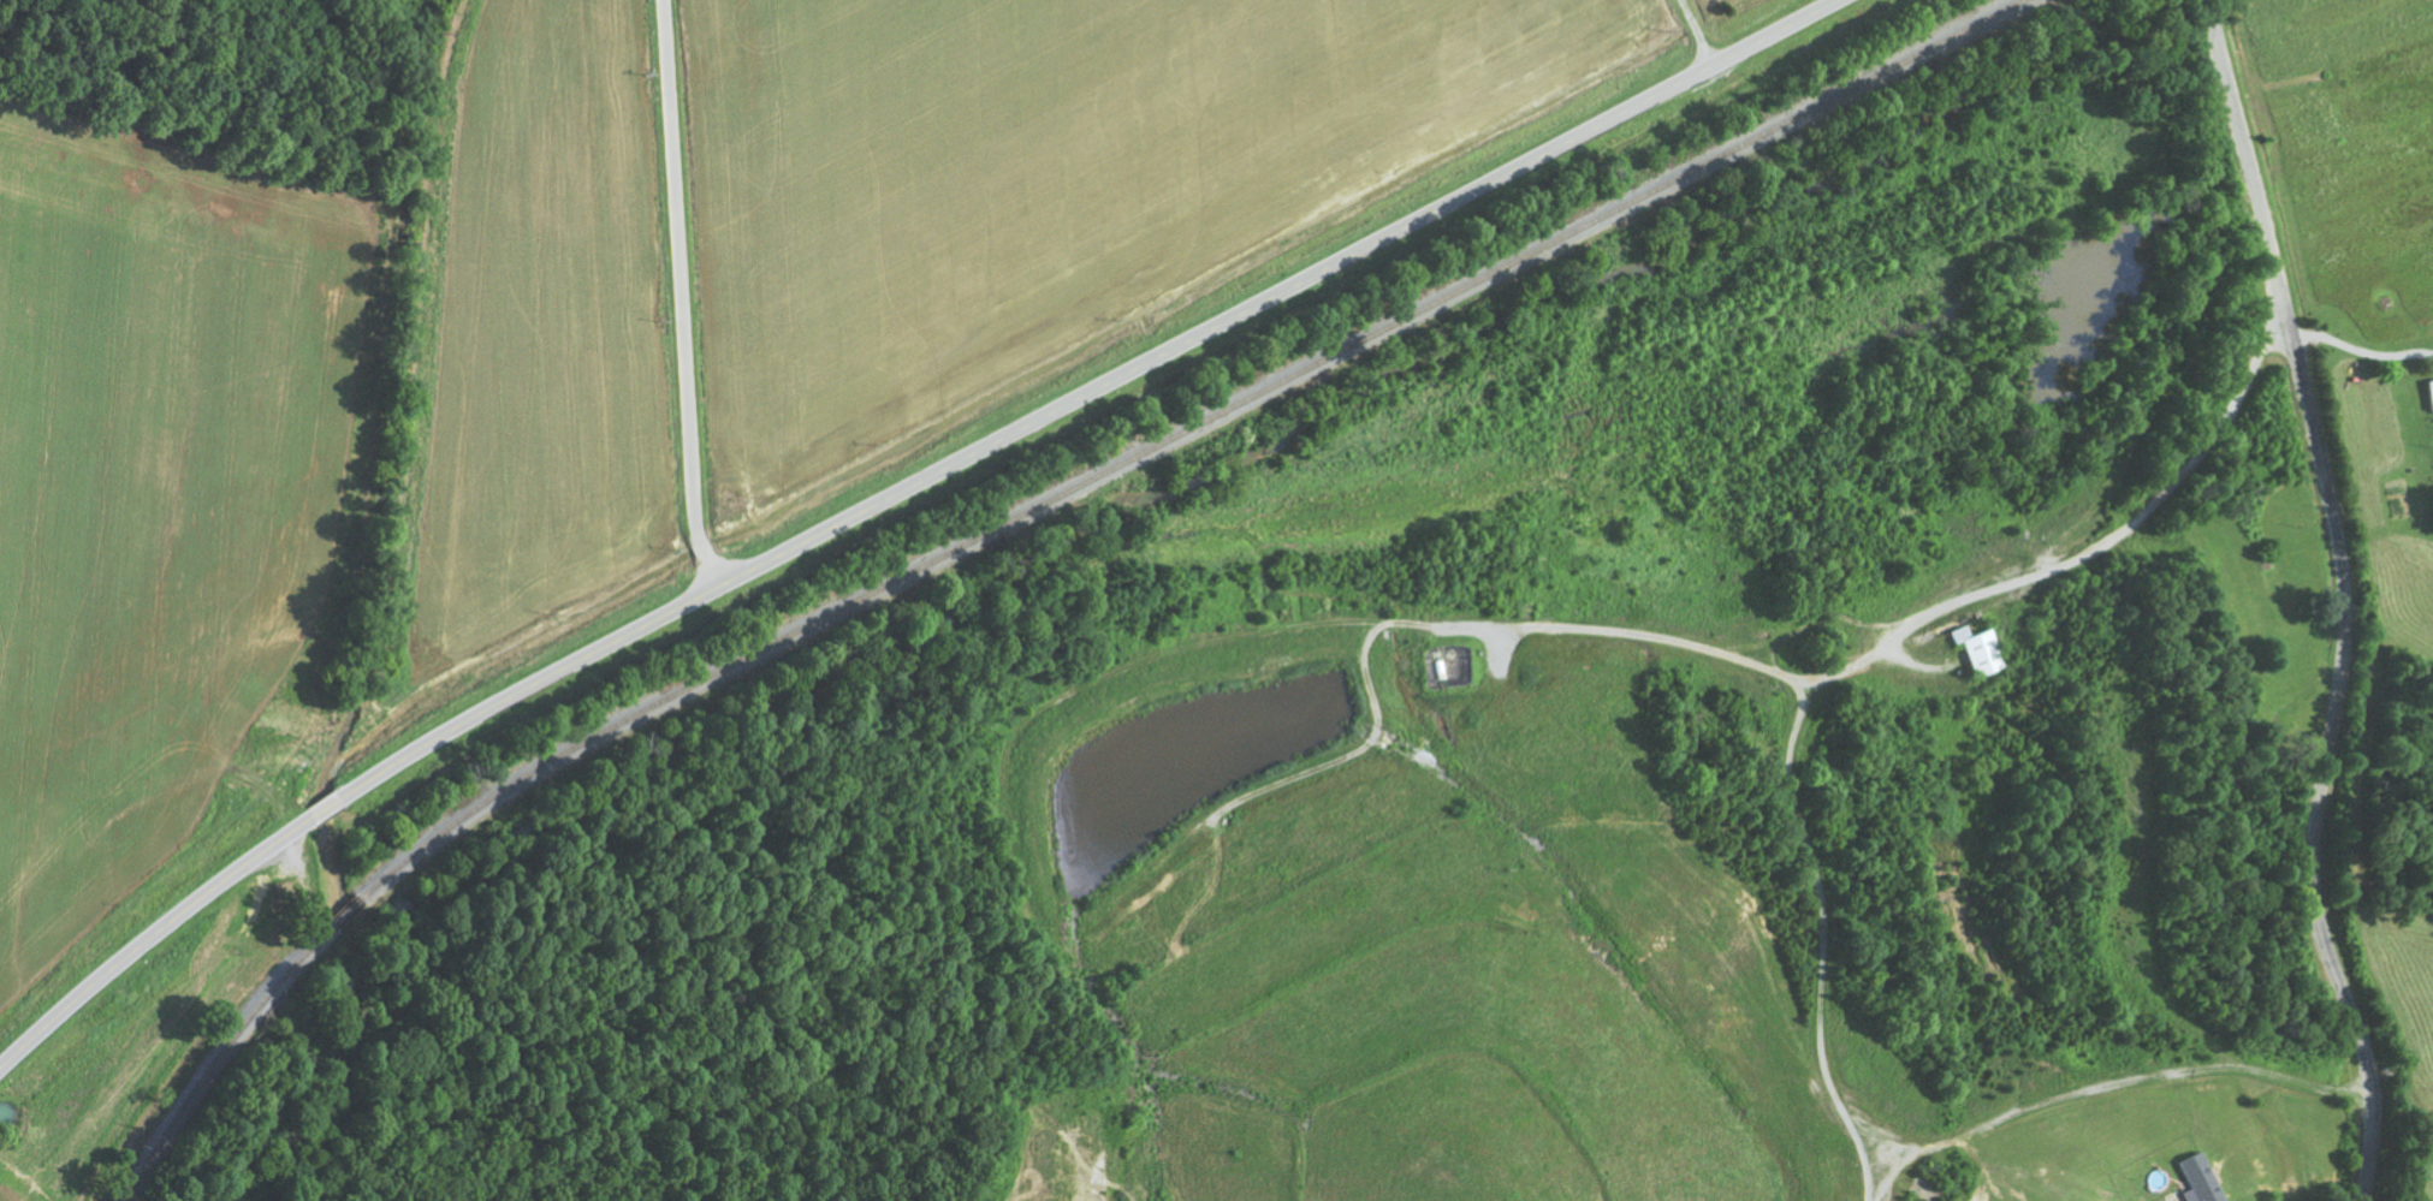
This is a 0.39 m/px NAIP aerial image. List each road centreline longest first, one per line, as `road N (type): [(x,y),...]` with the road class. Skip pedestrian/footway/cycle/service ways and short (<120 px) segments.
road 1 (primary): [(0,1067),(189,906),(461,725),(1839,0)]
road 2 (residential): [(2361,1200),(2369,1086),(2318,923),(2310,870),(2342,644),(2333,524),(2206,0)]
road 3 (residential): [(701,596),(664,0)]

